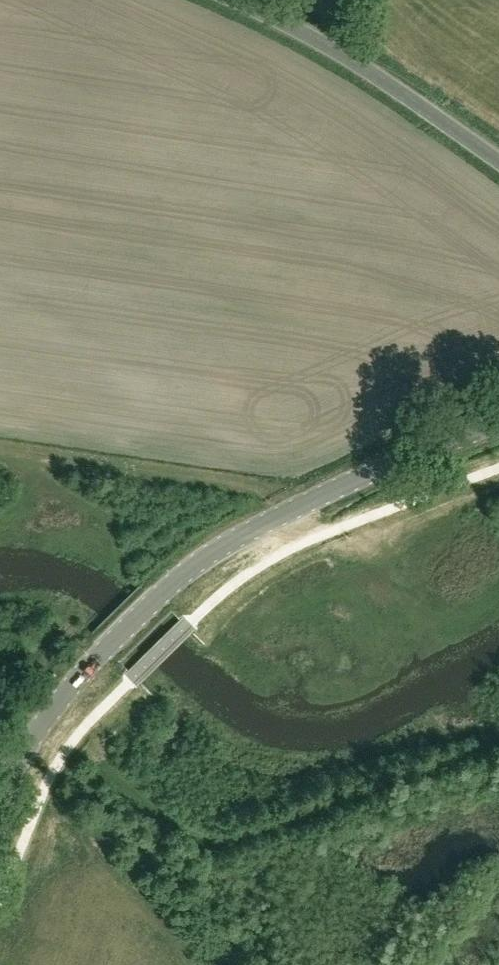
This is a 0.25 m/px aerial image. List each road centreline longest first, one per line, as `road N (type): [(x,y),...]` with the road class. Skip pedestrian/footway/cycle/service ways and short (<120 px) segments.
road 1 (tertiary): [(0,799),(107,651),(200,565),(345,487),(498,423)]
road 2 (unclassified): [(498,161),(348,58),(234,0)]
road 3 (track): [(235,964),(28,751)]

